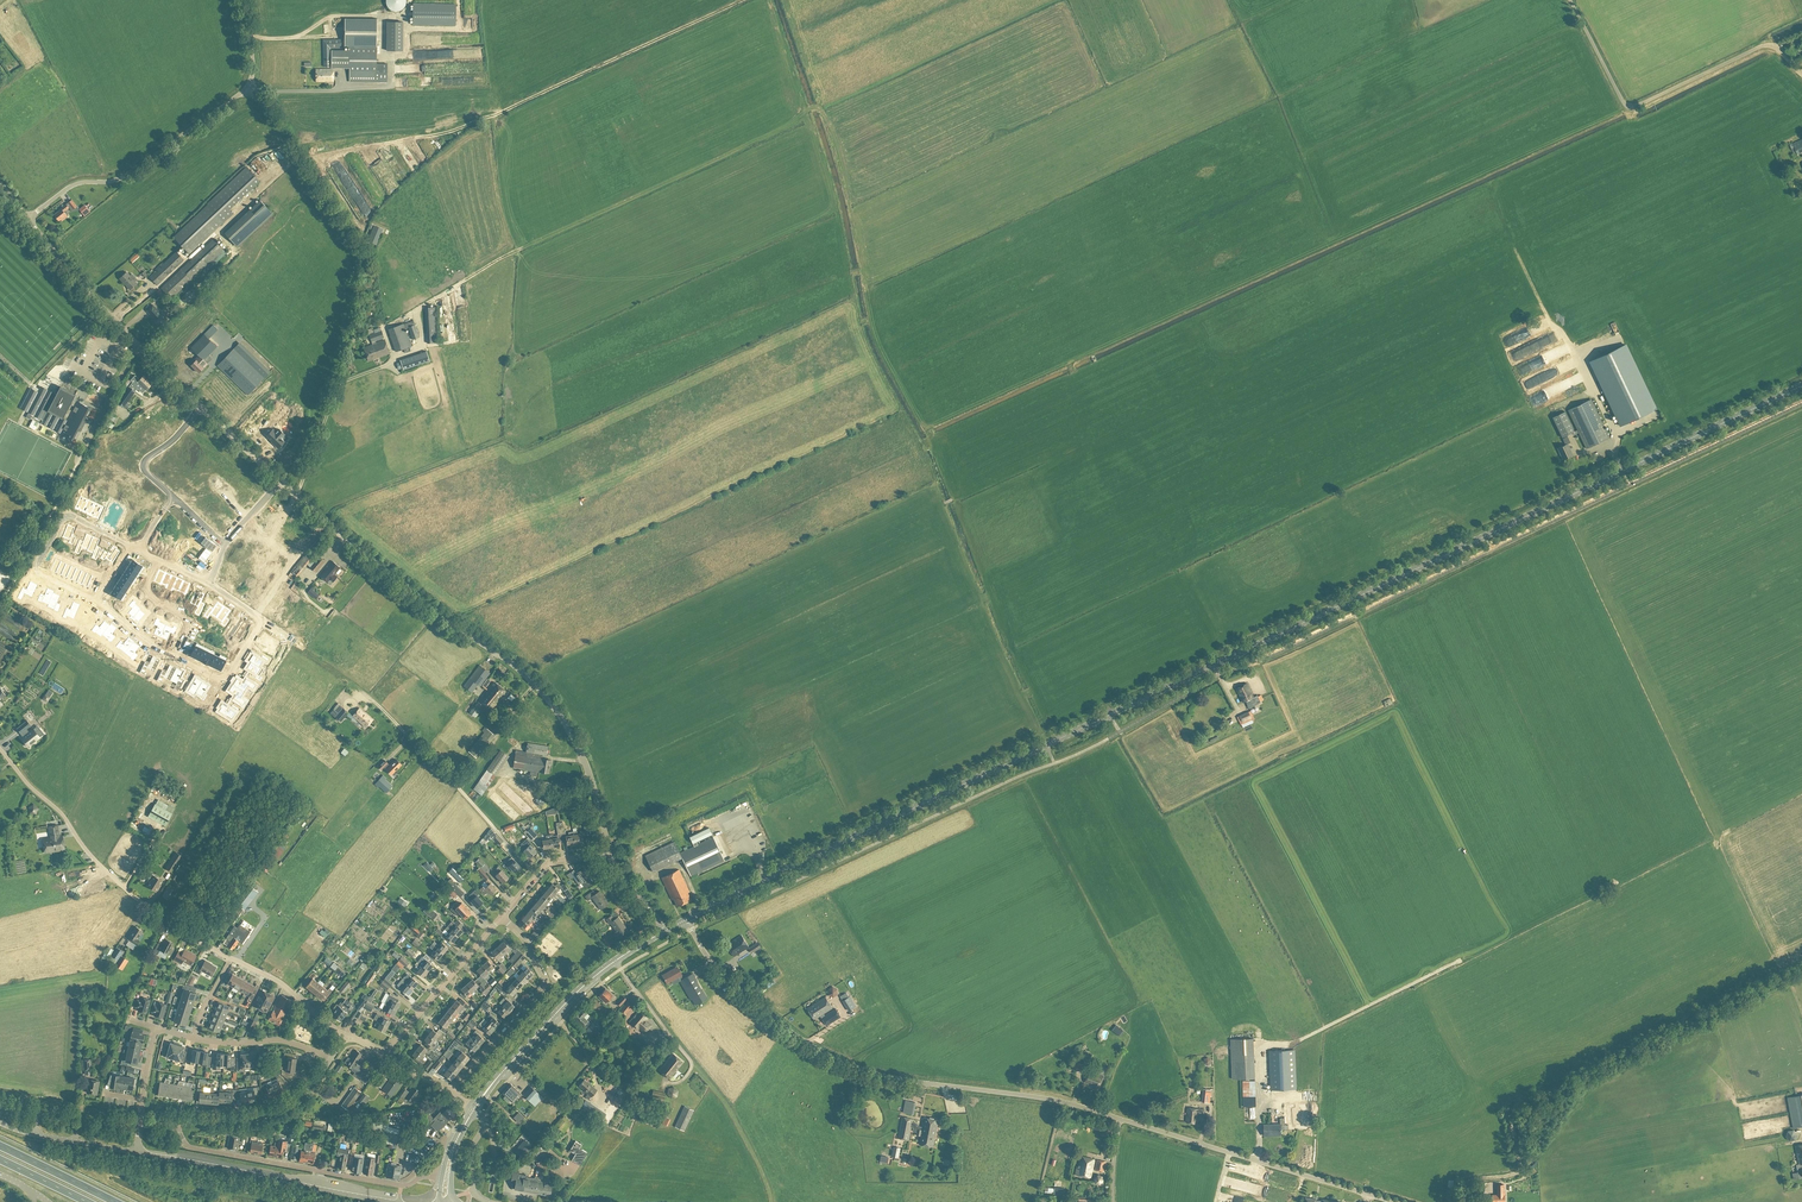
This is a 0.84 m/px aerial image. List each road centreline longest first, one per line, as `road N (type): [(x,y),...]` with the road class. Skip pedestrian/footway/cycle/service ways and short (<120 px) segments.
road 1 (secondary): [(760,881),(1801,382)]
road 2 (track): [(862,269),(551,385),(506,437),(322,515)]
road 3 (unclassified): [(1120,1120),(1069,1102),(908,1081),(845,1062),(783,1025),(719,969),(686,919)]
road 4 (track): [(1464,1201),(1469,1180),(1525,1172),(1535,1095),(1801,962)]
road 5 (tertiary): [(611,852),(582,753),(543,693),(329,521)]
road 6 (unclassified): [(26,218),(76,183),(122,177),(247,89),(253,66),(244,0)]
road 7 (track): [(247,89),(266,103),(358,255),(362,300),(339,387)]
road 8 (unclassified): [(1801,74),(1775,46),(1763,45),(1626,109),(1570,0)]
road 9 (residential): [(229,956),(114,880),(0,748)]
road 10 (residential): [(443,1175),(404,1186),(190,1148),(177,1122)]
road 11 (unclassified): [(1393,1201),(1120,1120)]
road 12 (secondary): [(473,1110),(575,994),(666,930)]
road 13 (unclassified): [(391,1201),(136,1152)]
road 14 (residential): [(454,1092),(545,987),(521,935),(502,916)]
road 15 (residential): [(97,601),(154,647),(221,678),(260,623)]
road 16 (residential): [(383,1055),(502,916)]
road 17 (residential): [(177,1122),(280,1109),(332,1057)]
road 18 (tertiary): [(136,346),(26,218)]
road 19 (residential): [(96,530),(64,519),(36,567),(97,601)]
road 20 (track): [(692,1066),(744,1133),(772,1201)]
road 21 (unclassified): [(284,1201),(131,1171)]
road 22 (residential): [(348,1037),(281,982),(229,956)]
road 23 (residential): [(332,1057),(287,1041),(193,1038)]
road 24 (unclassified): [(136,1152),(0,1122)]
road 25 (residential): [(502,916),(551,863),(611,852)]
road 26 (trunk): [(115,1201),(0,1145)]
road 27 (residential): [(199,408),(144,461),(145,473),(174,496)]
road 28 (residential): [(260,623),(359,689)]

